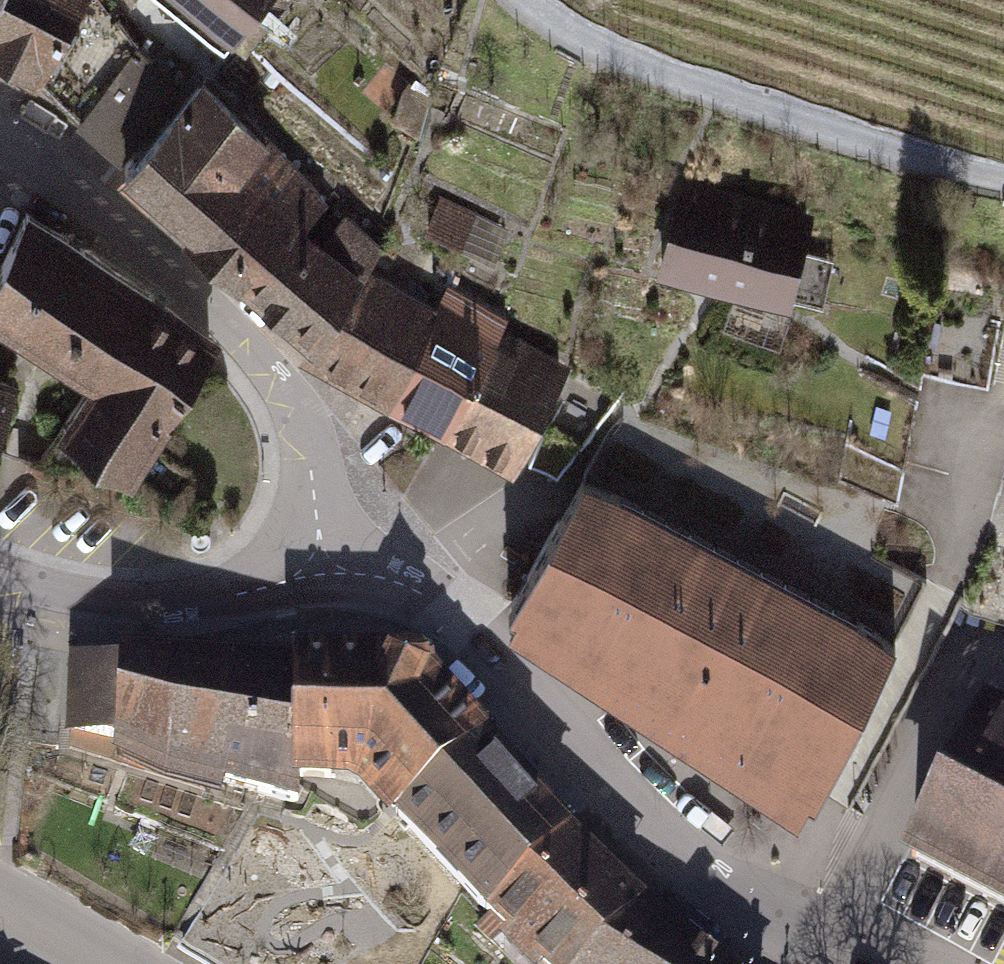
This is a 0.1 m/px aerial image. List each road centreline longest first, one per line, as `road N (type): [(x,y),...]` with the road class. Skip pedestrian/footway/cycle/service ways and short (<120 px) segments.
road 1 (tertiary): [(841,963),(764,930),(673,857),(467,627),(408,585),(320,563)]
road 2 (residential): [(320,563),(311,450),(289,390),(223,318),(68,180),(0,140)]
road 3 (track): [(1003,180),(614,57),(519,0)]
road 4 (residential): [(893,963),(863,930),(858,902),(865,866),(974,673),(1003,656)]
road 5 (tertiary): [(320,563),(233,595),(153,606),(0,581)]
road 6 (residential): [(120,963),(0,899)]

